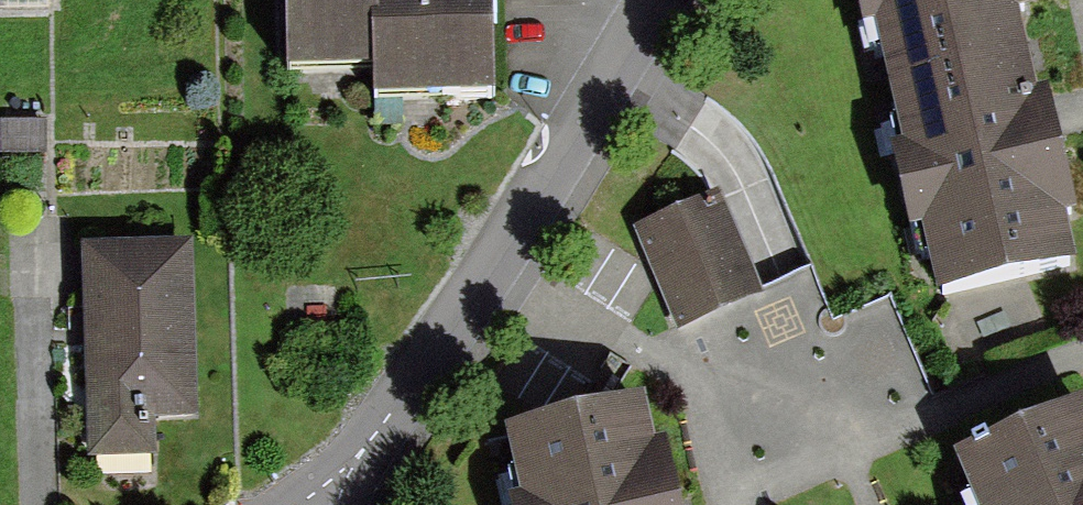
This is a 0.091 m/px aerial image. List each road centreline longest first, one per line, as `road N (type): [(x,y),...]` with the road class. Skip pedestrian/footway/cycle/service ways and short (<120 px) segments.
road 1 (residential): [(307,503),(406,392),(657,0)]

